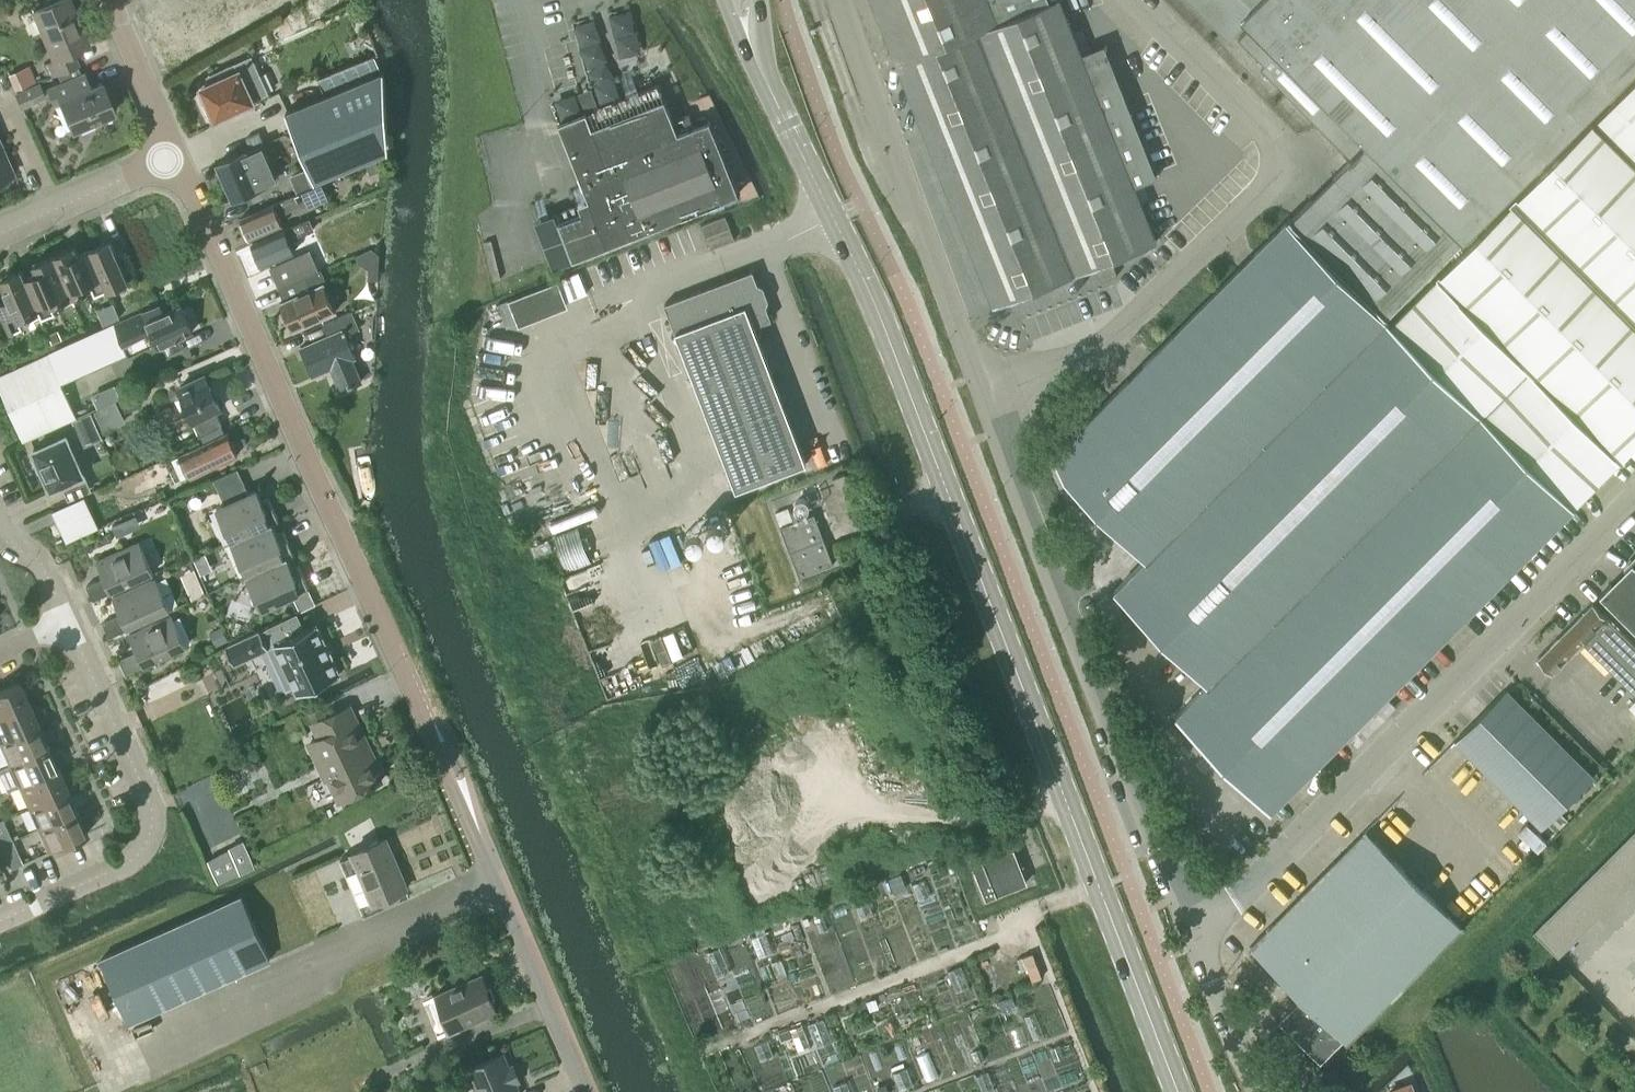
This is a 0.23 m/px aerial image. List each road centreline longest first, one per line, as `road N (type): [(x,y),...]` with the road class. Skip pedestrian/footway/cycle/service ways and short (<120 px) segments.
road 1 (secondary): [(1179,1091),(874,302),(759,64)]
road 2 (residential): [(446,773),(174,155)]
road 3 (unclassified): [(1193,924),(1237,895),(1634,500)]
road 4 (unclassified): [(986,403),(1089,357),(1264,194),(1272,164),(1260,131),(1133,0)]
road 5 (unclassified): [(1193,924),(986,403)]
road 6 (unclassified): [(986,403),(840,0)]
road 7 (track): [(708,1053),(1000,941),(1031,913),(1099,887)]
road 8 (residential): [(0,920),(124,865),(150,833),(149,801),(69,625)]
road 9 (unclassified): [(586,1091),(446,773)]
road 10 (residential): [(0,233),(174,155)]
road 11 (unclassified): [(1257,1091),(1193,924)]
road 12 (residential): [(174,155),(108,0)]
road 13 (residential): [(69,625),(39,563),(8,547),(0,531)]

